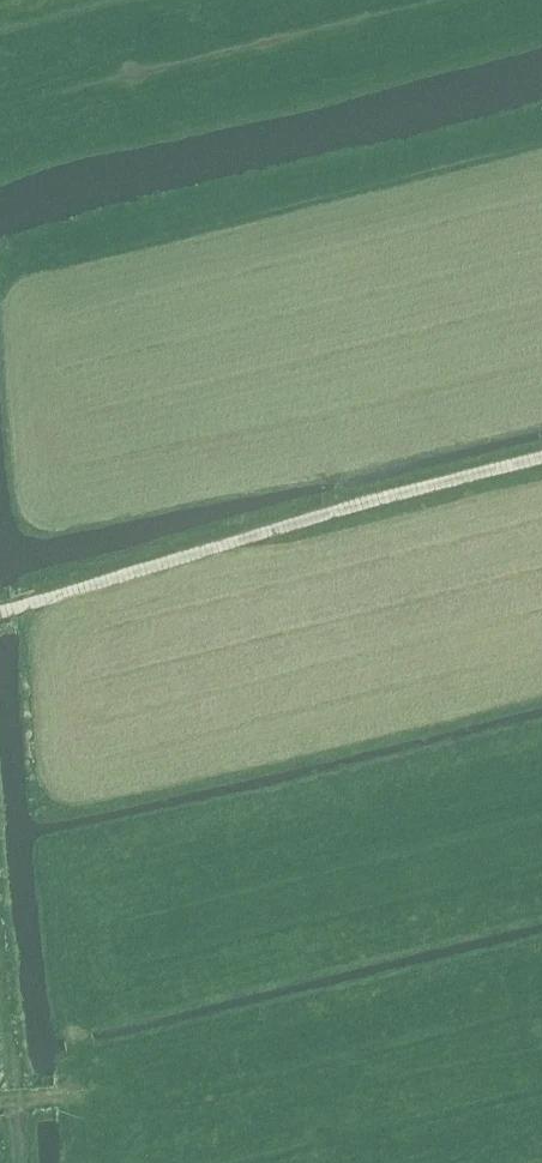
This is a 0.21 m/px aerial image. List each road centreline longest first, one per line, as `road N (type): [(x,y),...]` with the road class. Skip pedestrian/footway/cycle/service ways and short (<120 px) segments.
road 1 (track): [(0,612),(541,460)]

